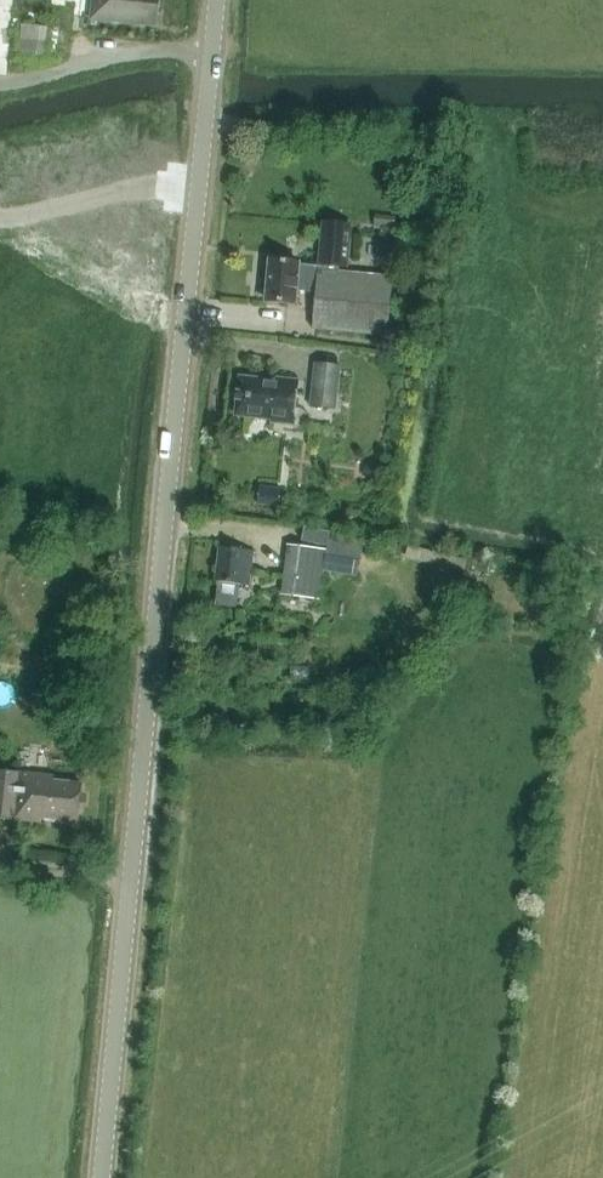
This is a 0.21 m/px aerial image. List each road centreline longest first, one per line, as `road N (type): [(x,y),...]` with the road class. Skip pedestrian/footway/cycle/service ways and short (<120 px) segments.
road 1 (secondary): [(101,1177),(216,0)]
road 2 (track): [(0,862),(130,877)]

